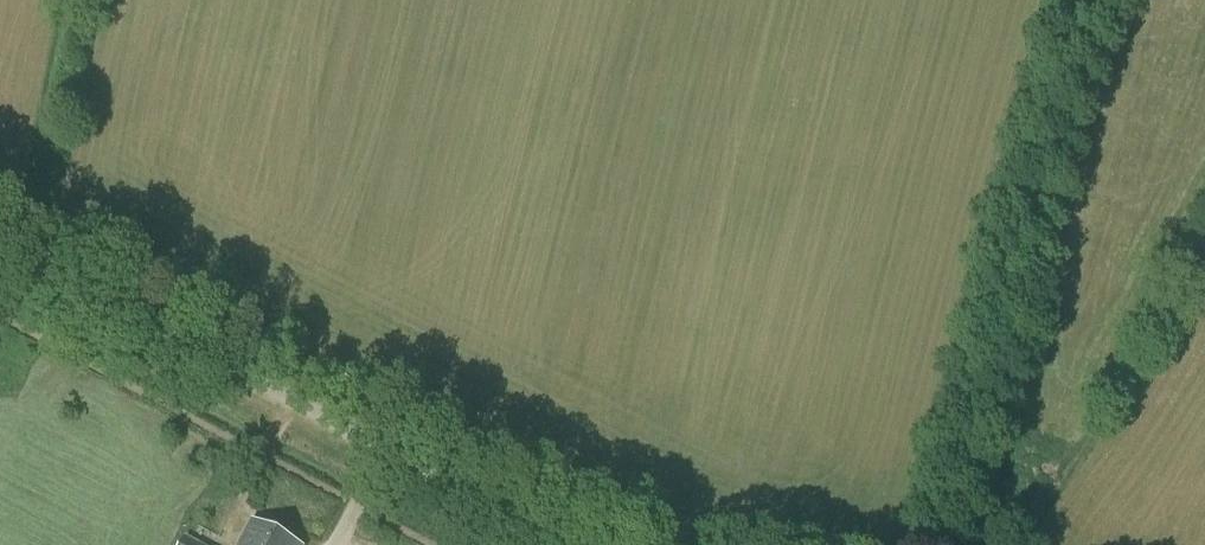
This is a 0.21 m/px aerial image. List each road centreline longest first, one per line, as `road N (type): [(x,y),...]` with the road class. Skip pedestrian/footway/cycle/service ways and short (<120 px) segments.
road 1 (unclassified): [(571,544),(0,247)]
road 2 (track): [(945,544),(1085,0)]

